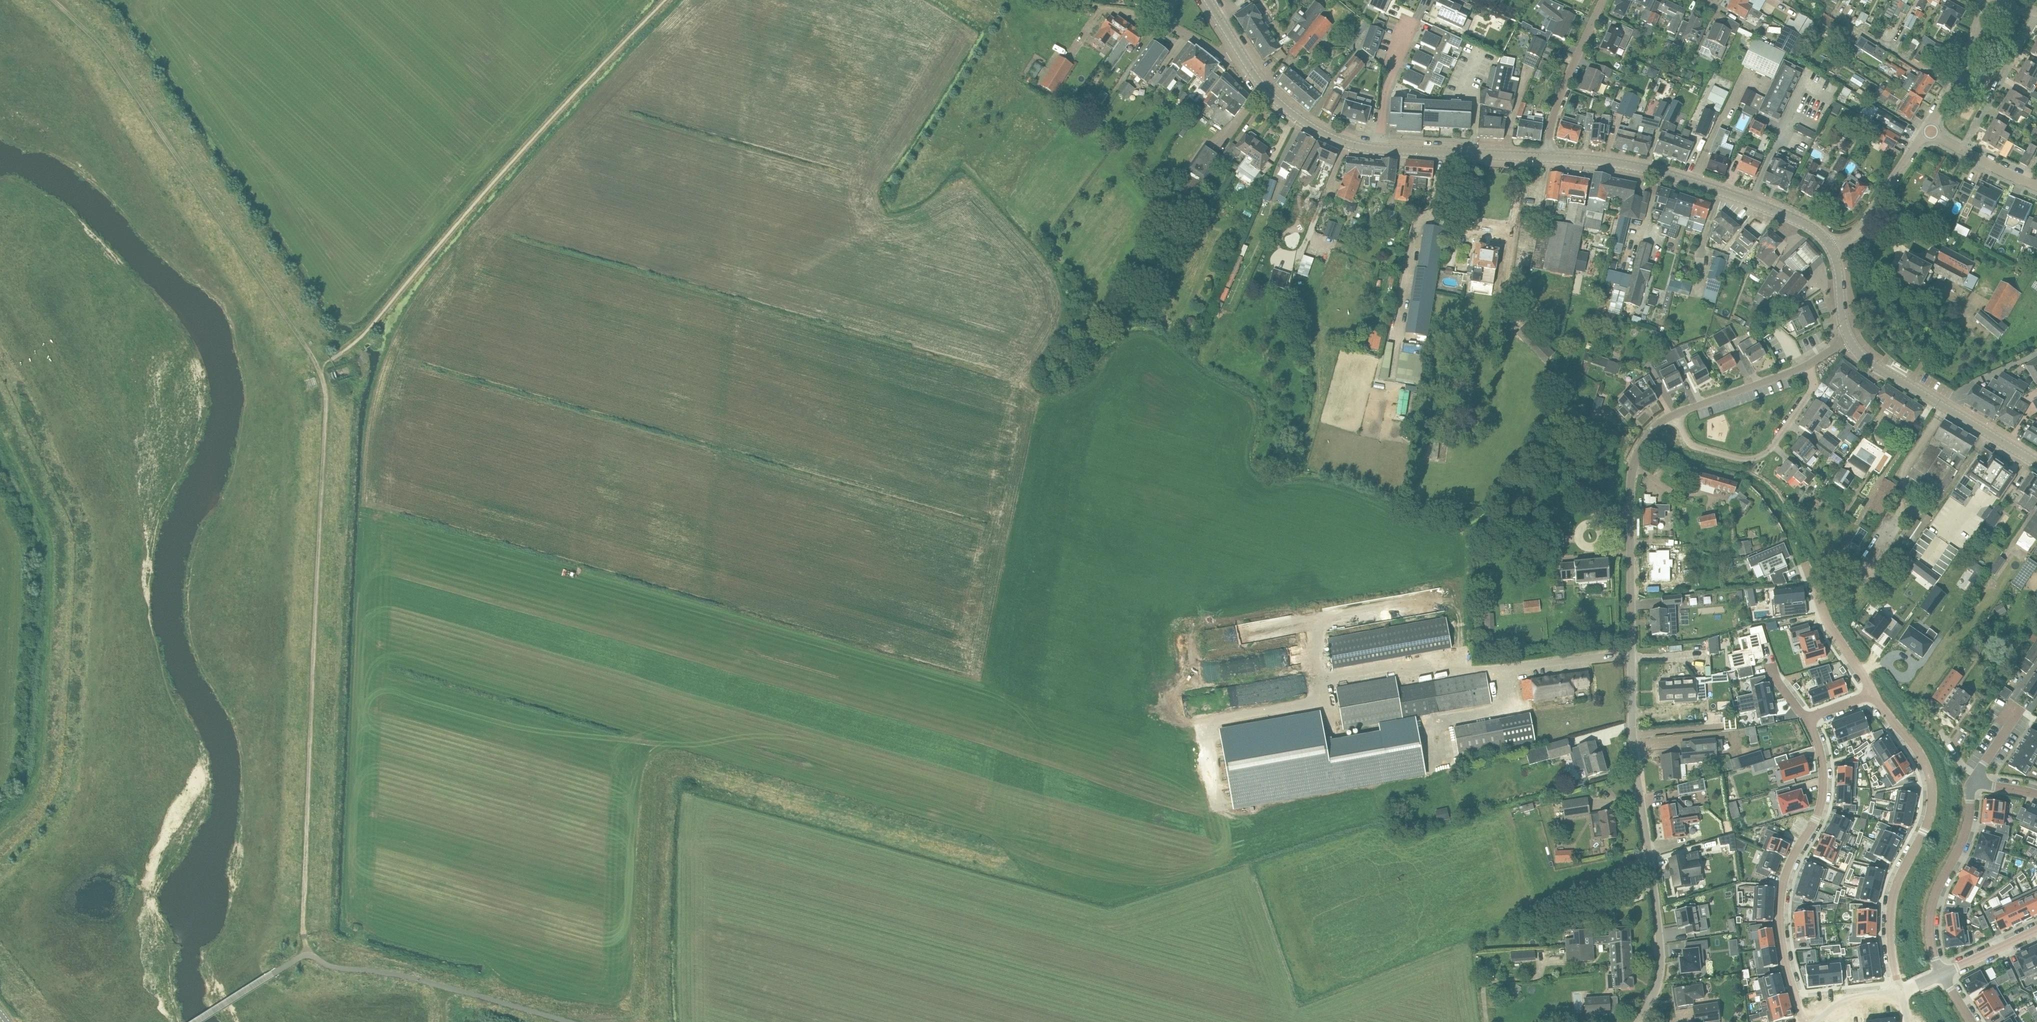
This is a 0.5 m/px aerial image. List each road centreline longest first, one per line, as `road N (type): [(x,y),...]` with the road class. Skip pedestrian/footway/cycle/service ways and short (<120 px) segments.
road 1 (unclassified): [(1637,1021),(1653,994),(1661,945),(1632,739),(1630,487),(1640,446),(1675,414)]
road 2 (track): [(303,954),(326,390),(318,366)]
road 3 (track): [(318,366),(360,337),(562,106),(669,0)]
road 4 (track): [(318,366),(100,43),(54,0)]
road 5 (residential): [(1899,992),(1893,900),(1932,798),(1924,766),(1873,693)]
road 6 (residential): [(1810,1021),(1780,922),(1785,879),(1823,797),(1818,744),(1806,719)]
road 7 (secondary): [(1830,249),(1797,221),(1698,184),(1545,157)]
road 8 (secondary): [(2036,462),(1861,354),(1849,338)]
road 9 (residential): [(1675,414),(1692,444),(1758,457),(1811,391),(1807,366)]
road 10 (residential): [(1973,781),(1966,834),(1936,890),(1931,919),(1942,973)]
road 11 (residential): [(1545,157),(1557,101),(1603,0)]
road 12 (secondary): [(1545,157),(1379,150)]
road 13 (secondary): [(1379,150),(1338,143),(1304,124),(1248,67)]
road 14 (unclassified): [(1830,249),(1851,237),(1927,132)]
road 15 (residential): [(1873,693),(1823,615),(1802,564)]
road 16 (unclassified): [(1927,132),(1962,73),(1983,0)]
road 17 (unclassified): [(1675,414),(1807,366)]
road 18 (residential): [(1379,150),(1387,85),(1412,23)]
road 19 (residential): [(2036,185),(1927,132)]

